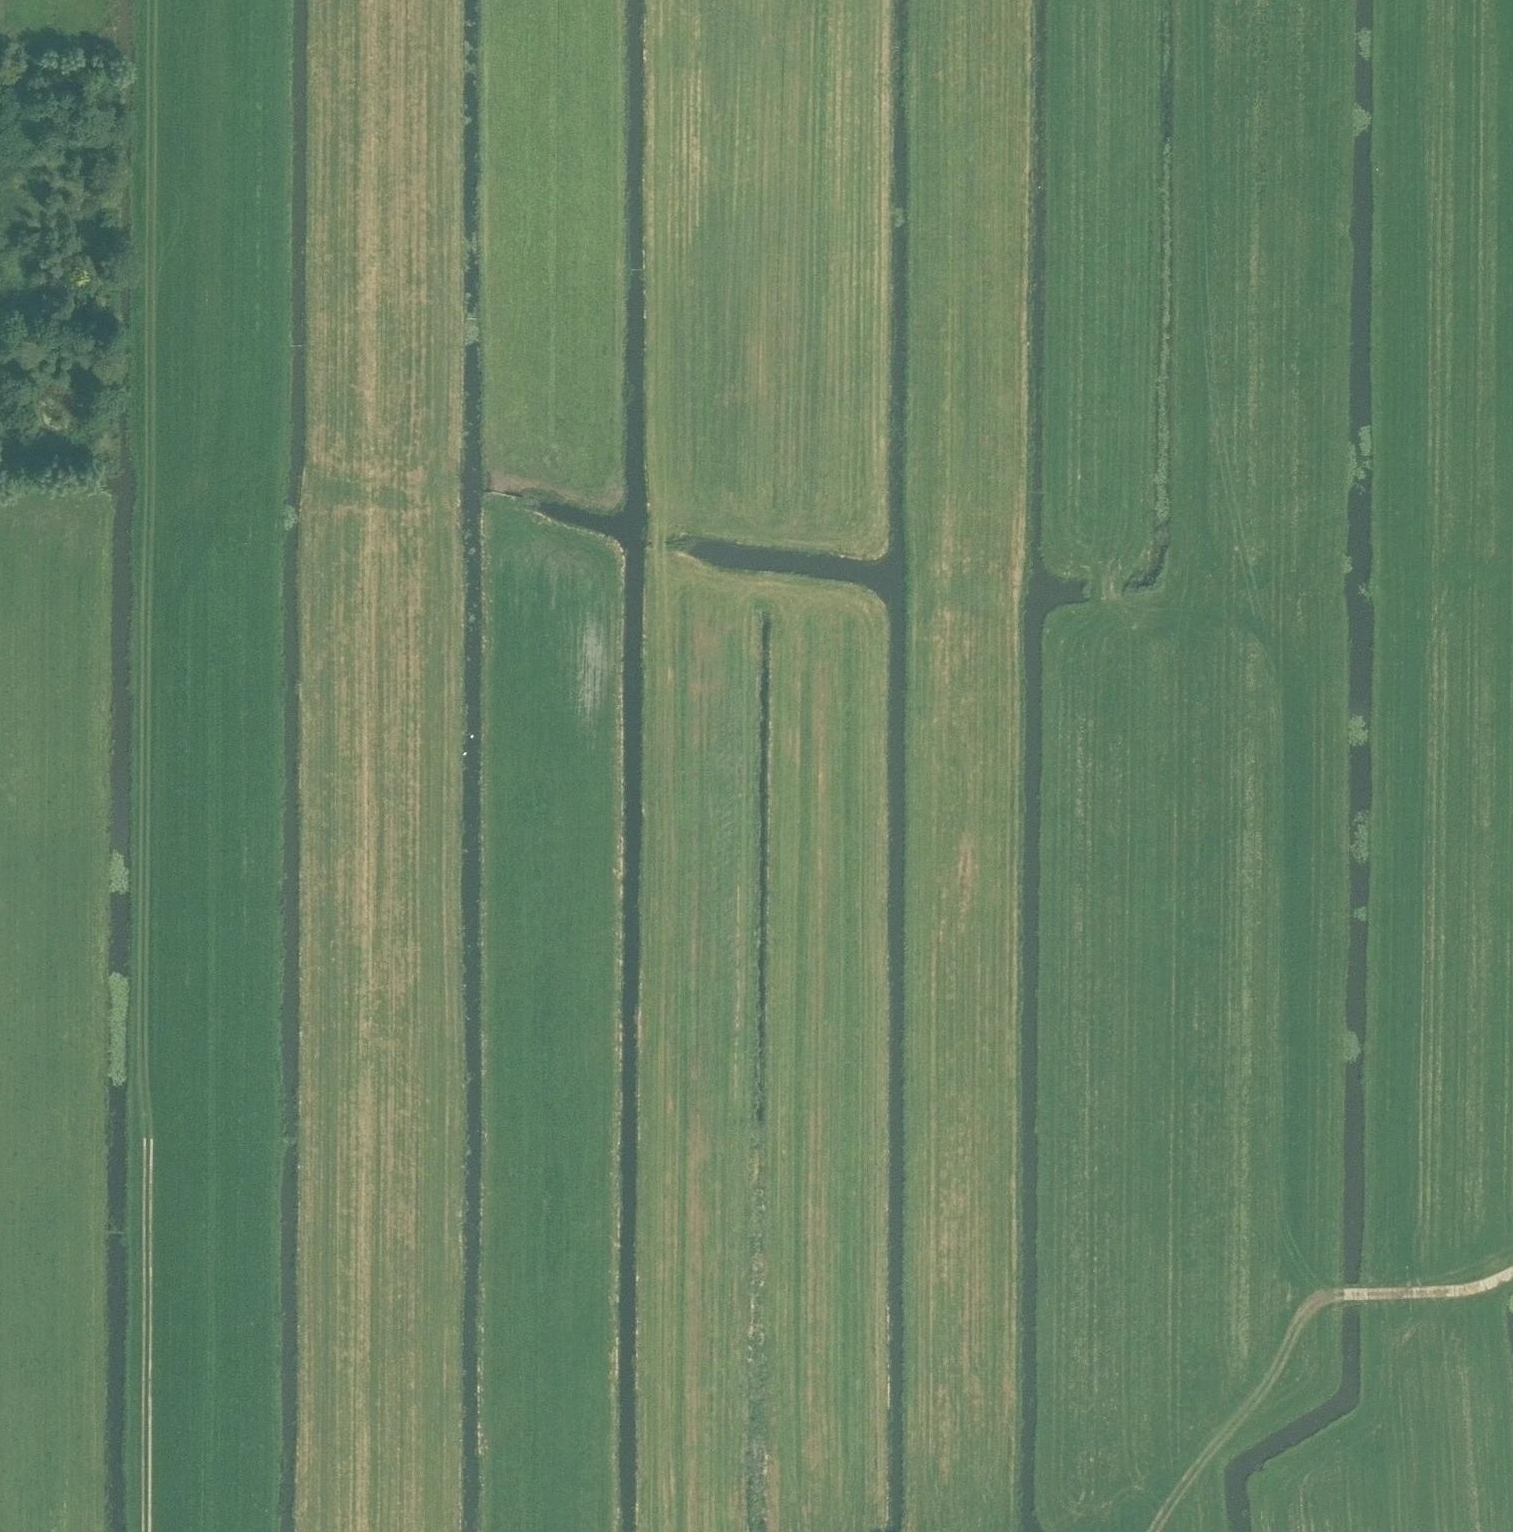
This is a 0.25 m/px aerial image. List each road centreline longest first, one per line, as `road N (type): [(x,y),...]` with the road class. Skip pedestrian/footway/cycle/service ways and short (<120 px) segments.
road 1 (track): [(158,0),(151,1531)]
road 2 (track): [(1136,1531),(1233,1437),(1270,1389),(1301,1312),(1316,1300),(1471,1292),(1512,1278)]

